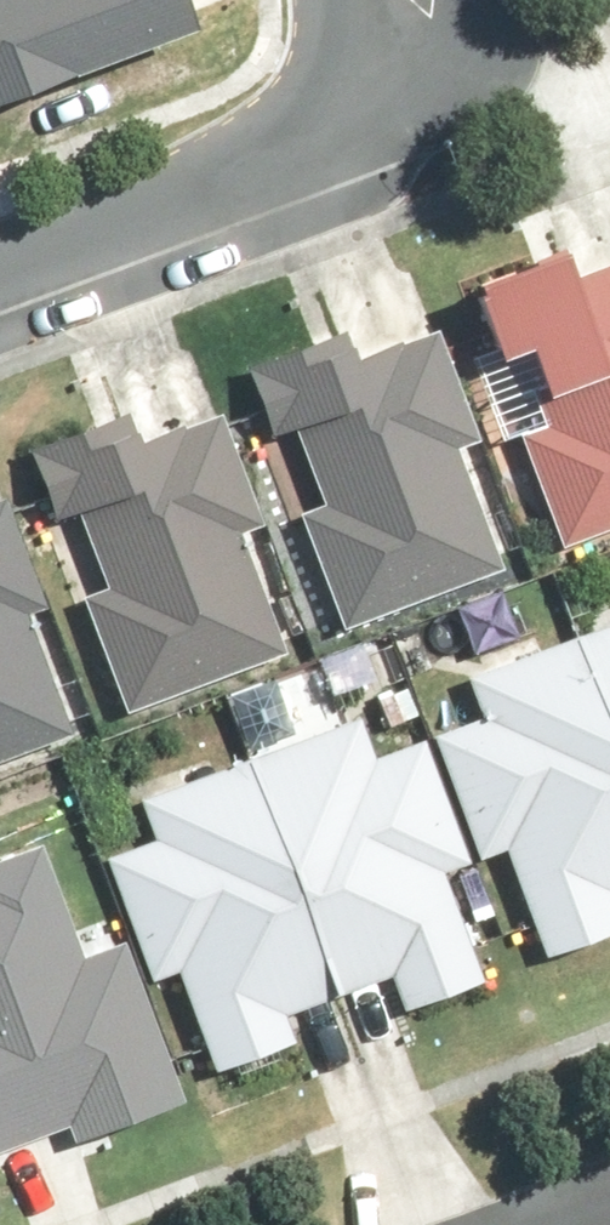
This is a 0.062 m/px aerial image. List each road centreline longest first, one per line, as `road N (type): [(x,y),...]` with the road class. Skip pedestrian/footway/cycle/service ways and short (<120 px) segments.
road 1 (residential): [(0,228),(404,75)]

